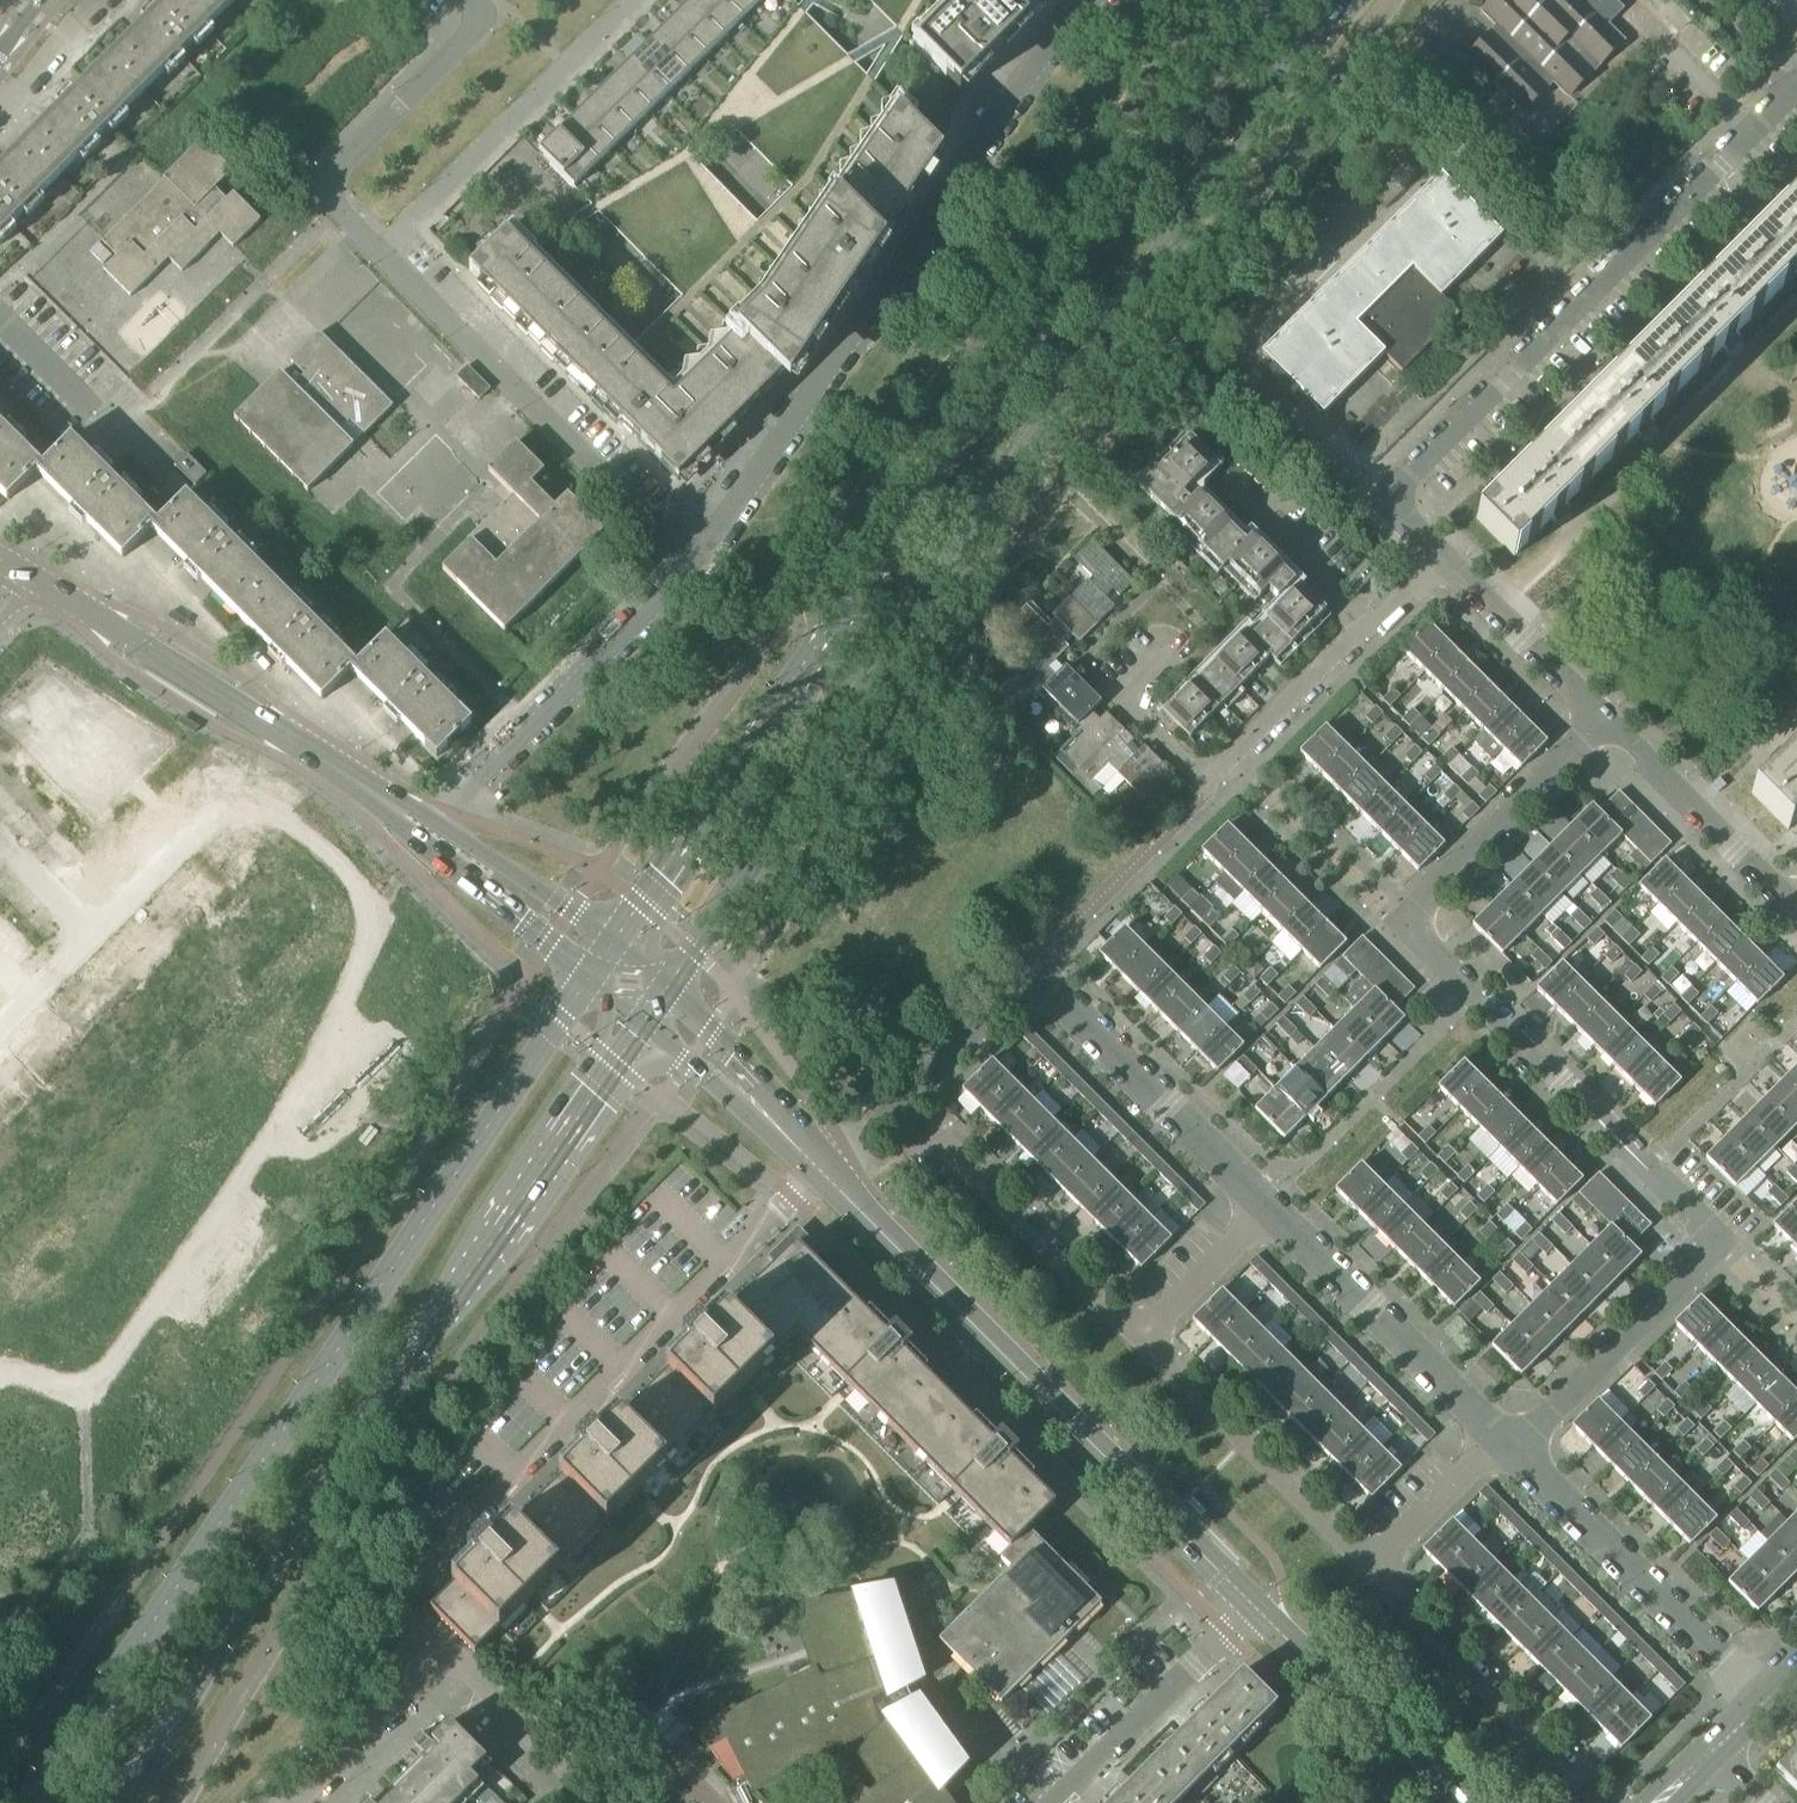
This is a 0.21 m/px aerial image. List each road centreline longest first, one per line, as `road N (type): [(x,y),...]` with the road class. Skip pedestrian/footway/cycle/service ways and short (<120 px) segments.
road 1 (primary): [(654,1006),(1341,0)]
road 2 (primary): [(1260,0),(601,960)]
road 3 (residential): [(1517,1456),(1725,1246),(1409,927),(1424,901),(1605,719)]
road 4 (primary): [(601,960),(30,1802)]
road 5 (primary): [(127,1802),(260,1580),(654,1006)]
road 6 (residential): [(698,543),(336,184),(495,31),(464,0)]
road 7 (residential): [(698,543),(990,145),(1119,0)]
road 8 (residential): [(1444,558),(1387,501),(1796,86)]
road 9 (residential): [(1266,1211),(1031,974),(899,1106),(819,1171)]
road 10 (residential): [(1253,1608),(819,1171)]
road 11 (residential): [(416,1584),(819,1171)]
road 12 (residential): [(439,842),(291,738),(21,572)]
road 13 (residential): [(1174,646),(1121,697),(1209,782),(1367,627)]
road 14 (residential): [(591,1802),(446,1654),(297,1802)]
road 15 (residential): [(439,842),(698,543)]
road 16 (residential): [(1761,1699),(1517,1456)]
road 17 (residential): [(1501,1443),(1266,1211)]
road 18 (residential): [(208,1075),(439,842)]
road 19 (residential): [(1370,1573),(1139,1340)]
road 20 (residential): [(1139,1340),(926,1136)]
road 21 (residential): [(1575,1776),(1370,1573)]
road 22 (residential): [(1450,1802),(1253,1608)]
road 23 (residential): [(1059,1802),(1253,1608)]
road 24 (residential): [(1796,915),(1605,719)]
road 25 (residential): [(819,1171),(654,1006)]
road 26 (residential): [(1605,719),(1444,558)]
road 27 (residential): [(601,960),(439,842)]
road 28 (residential): [(1367,627),(1235,487)]
road 29 (residential): [(1370,1573),(1501,1443)]
road 30 (residential): [(1139,1340),(1266,1211)]
road 31 (unclassified): [(123,440),(0,318)]
road 32 (residential): [(0,1246),(109,1359)]
road 33 (residential): [(0,1091),(110,980)]
road 34 (residential): [(0,874),(110,980)]
road 35 (residential): [(110,980),(208,1075)]

